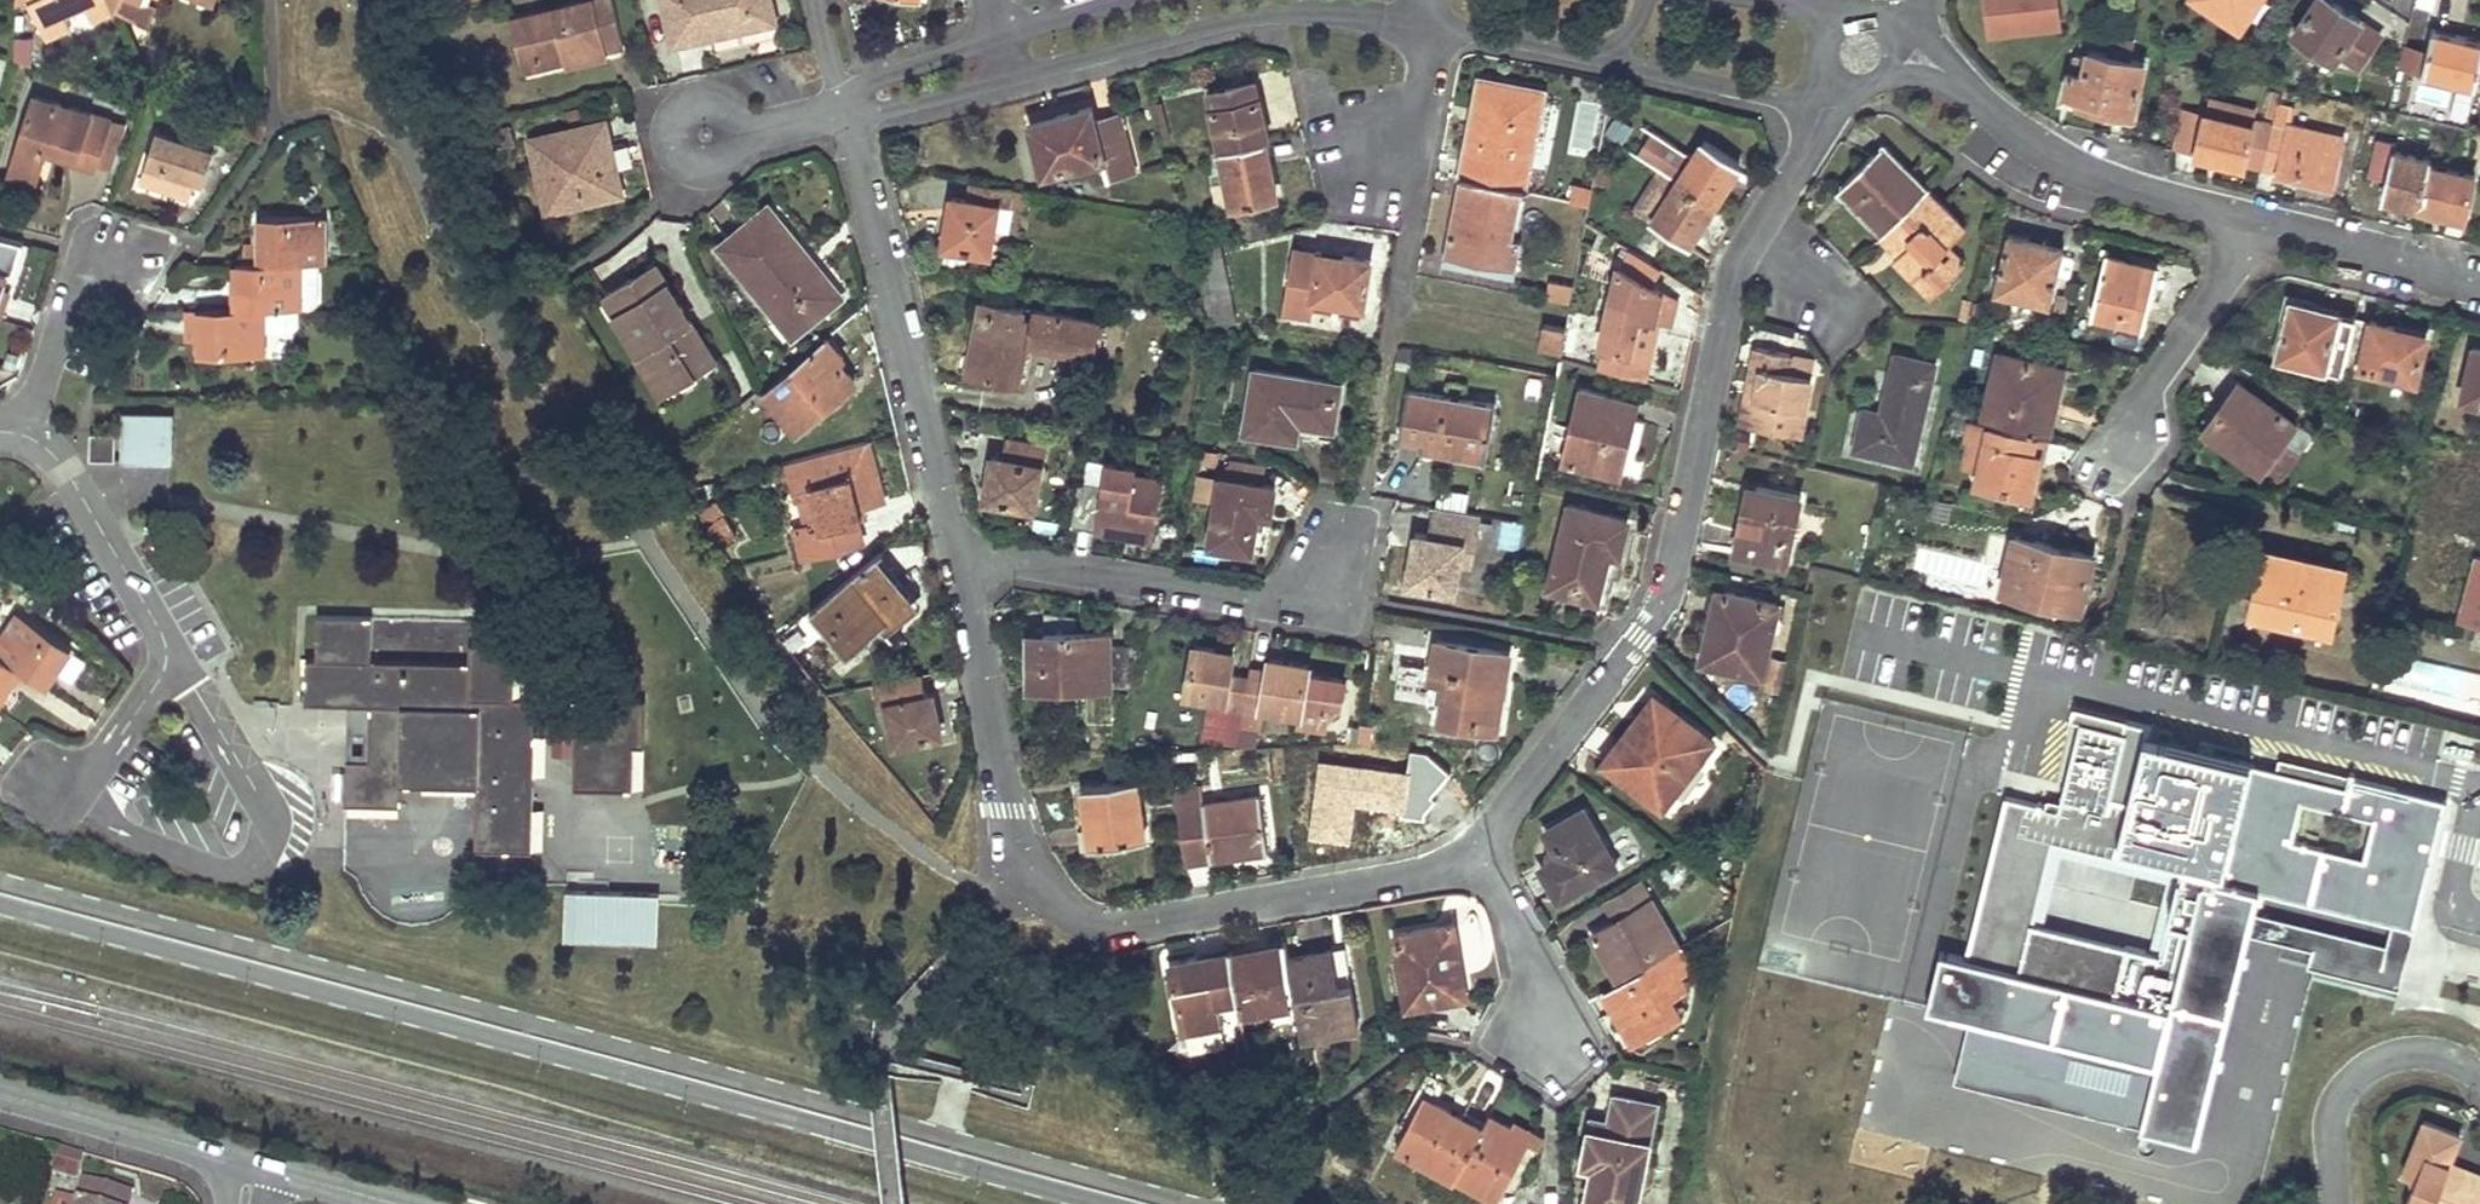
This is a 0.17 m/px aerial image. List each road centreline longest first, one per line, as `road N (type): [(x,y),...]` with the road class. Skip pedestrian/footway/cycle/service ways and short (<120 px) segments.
road 1 (tertiary): [(0,906),(1105,1203)]
road 2 (residential): [(956,550),(1016,856),(1032,888),(1057,911),(1090,926),(1124,928),(1416,877),(1479,854)]
road 3 (residential): [(1479,854),(1662,603),(1734,290),(1761,227)]
road 4 (residential): [(845,111),(956,550)]
road 5 (residential): [(956,550),(1283,603),(1312,599),(1329,585),(1350,527)]
road 6 (residential): [(88,781),(89,812),(128,834),(225,868),(266,852),(272,827),(262,803),(195,688),(165,669)]
road 7 (residential): [(1012,77),(1279,13),(1324,10),(1428,23)]
road 8 (residential): [(1895,55),(1917,55),(1953,78),(2060,161),(2250,219)]
road 9 (residential): [(2250,219),(2224,281),(2151,383),(2107,469)]
road 10 (residential): [(25,423),(73,483),(162,635),(165,669)]
road 11 (residential): [(2334,1203),(2331,1115),(2358,1075),(2413,1053),(2443,1058),(2479,1079)]
road 12 (residential): [(2250,219),(2376,251),(2479,290)]
road 13 (residential): [(1599,61),(1776,97),(1827,116)]
road 14 (tertiary): [(0,1094),(213,1152)]
road 15 (residential): [(739,133),(731,113),(704,101),(689,104),(671,128),(679,157),(691,166),(721,165),(739,141)]
road 16 (residential): [(25,423),(62,324),(113,247)]
road 17 (residential): [(1479,854),(1532,965),(1541,1038)]
road 18 (residential): [(1428,23),(1426,84),(1411,140),(1353,151)]
road 19 (residential): [(1001,38),(874,80),(845,111)]
road 20 (residential): [(1428,23),(1599,61)]
road 21 (residential): [(845,111),(882,110),(1012,77)]
road 22 (residential): [(165,669),(88,781)]
road 23 (residential): [(1128,0),(1001,38)]
road 24 (residential): [(1761,227),(1827,116)]
road 25 (residential): [(1761,227),(1851,318)]

